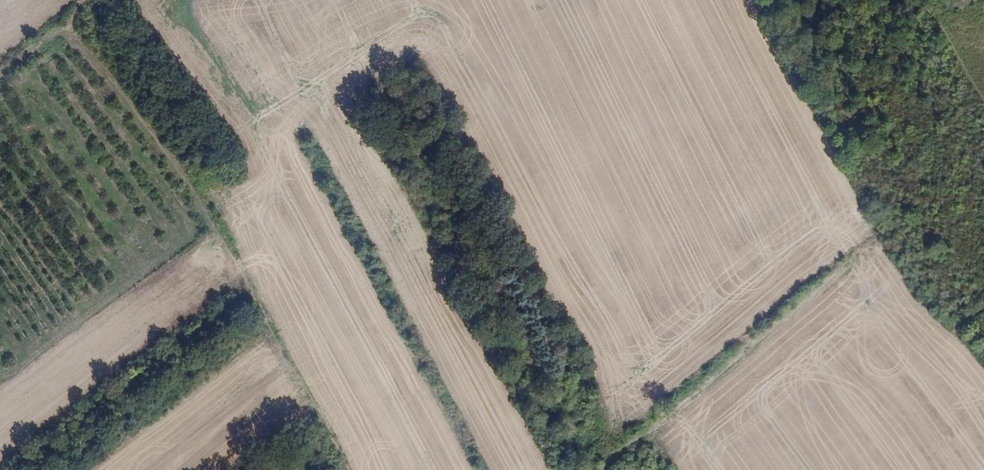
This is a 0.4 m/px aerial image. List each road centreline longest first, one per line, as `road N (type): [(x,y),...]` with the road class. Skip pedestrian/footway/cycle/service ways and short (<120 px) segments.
road 1 (track): [(331,469),(200,219),(60,32)]
road 2 (track): [(983,307),(953,326),(882,226),(762,0)]
road 3 (track): [(882,226),(595,469)]

